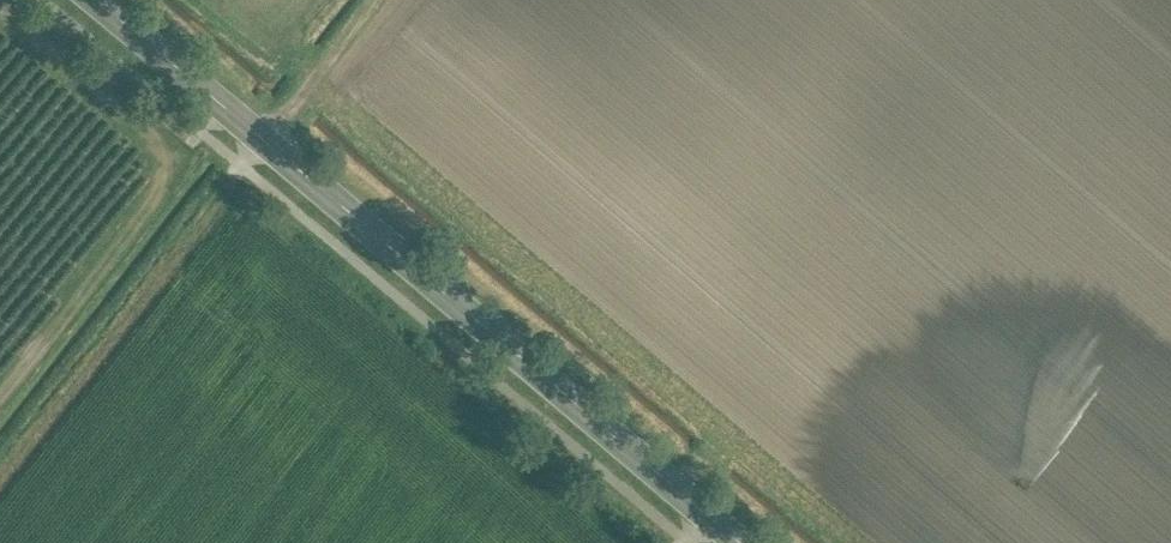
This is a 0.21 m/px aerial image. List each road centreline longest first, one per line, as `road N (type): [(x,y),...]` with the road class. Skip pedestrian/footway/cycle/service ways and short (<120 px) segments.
road 1 (secondary): [(741,542),(97,0)]
road 2 (track): [(376,0),(243,167)]

